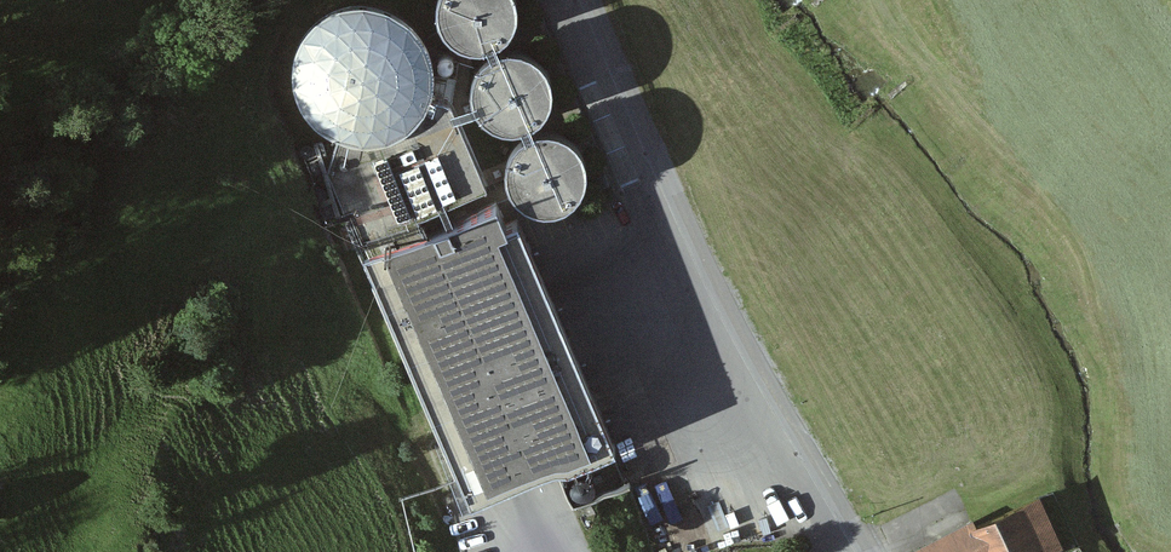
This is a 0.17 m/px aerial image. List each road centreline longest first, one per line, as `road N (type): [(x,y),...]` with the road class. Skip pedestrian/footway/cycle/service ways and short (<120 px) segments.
road 1 (unclassified): [(596,0),(732,312),(870,551)]

